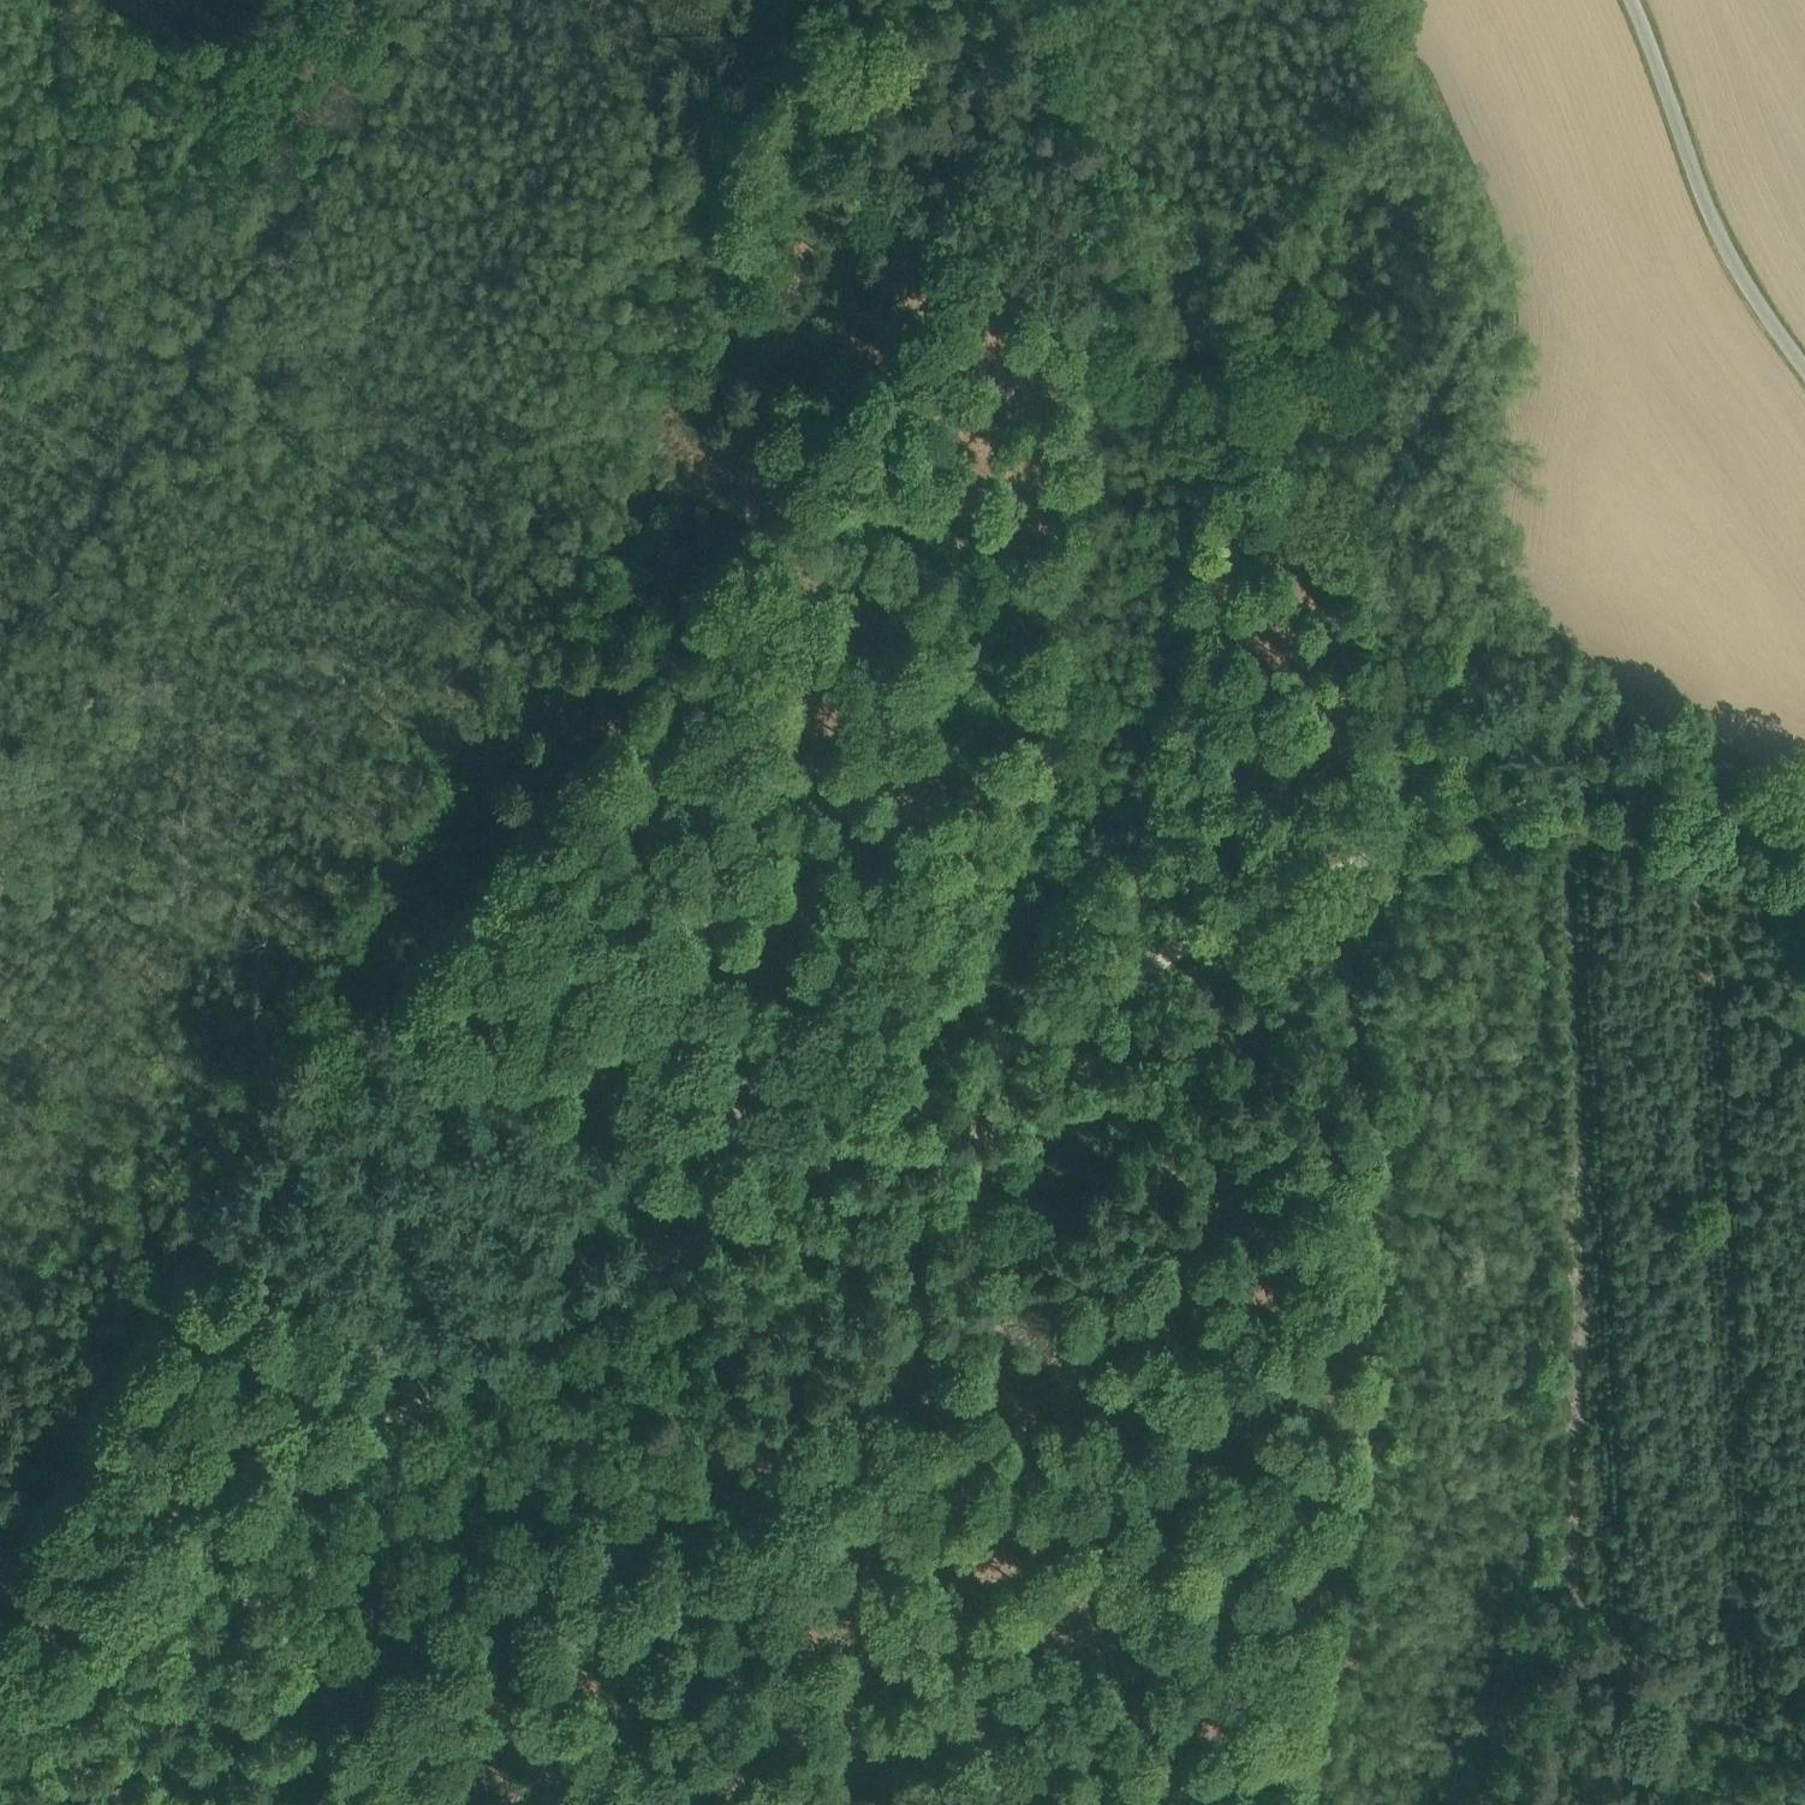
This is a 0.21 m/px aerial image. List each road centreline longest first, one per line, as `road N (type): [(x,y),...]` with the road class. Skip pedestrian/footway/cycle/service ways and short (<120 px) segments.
road 1 (unclassified): [(0,1742),(413,1408),(1254,913),(1488,805),(1603,785),(1691,801),(1804,837)]
road 2 (unclassified): [(1804,367),(1717,233),(1631,0)]

